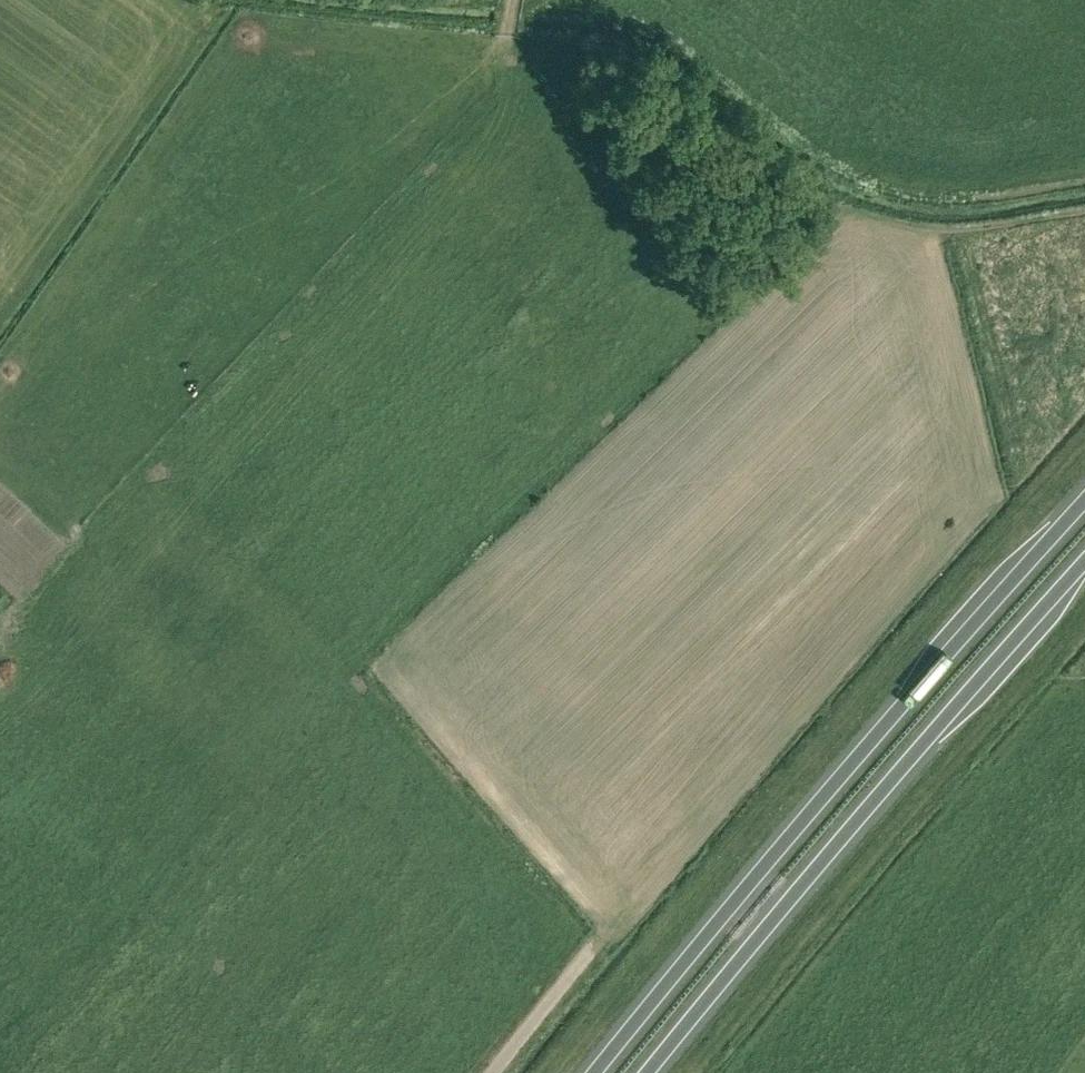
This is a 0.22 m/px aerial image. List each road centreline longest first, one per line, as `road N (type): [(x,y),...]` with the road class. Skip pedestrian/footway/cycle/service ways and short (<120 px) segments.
road 1 (trunk): [(1084,502),(836,782),(596,1072)]
road 2 (trunk): [(650,1072),(869,808),(1084,567)]

